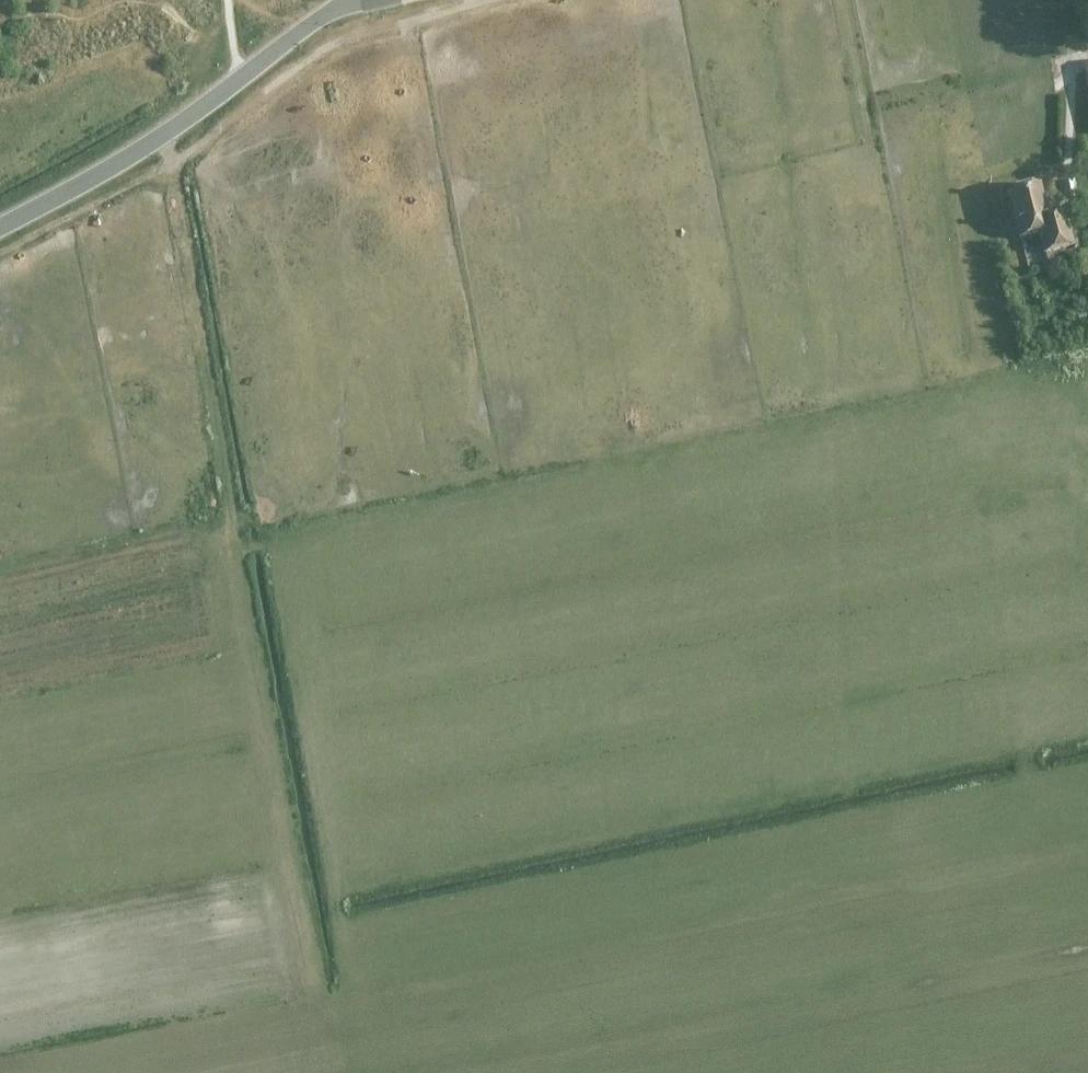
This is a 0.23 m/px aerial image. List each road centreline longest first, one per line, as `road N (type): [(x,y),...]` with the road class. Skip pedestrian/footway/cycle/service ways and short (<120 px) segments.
road 1 (tertiary): [(0,228),(156,142),(345,0)]

